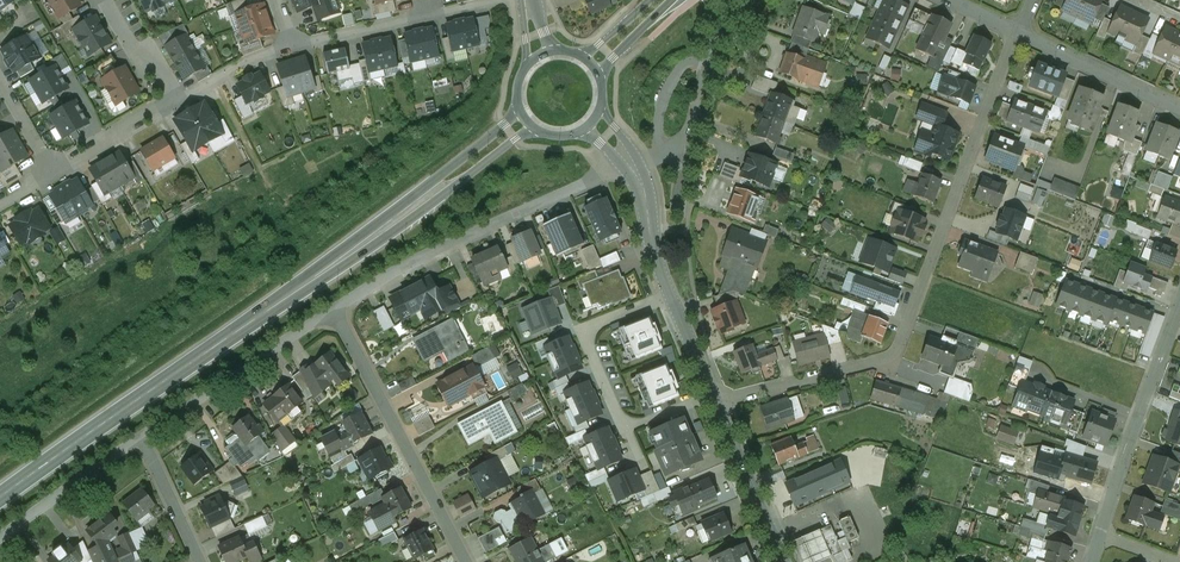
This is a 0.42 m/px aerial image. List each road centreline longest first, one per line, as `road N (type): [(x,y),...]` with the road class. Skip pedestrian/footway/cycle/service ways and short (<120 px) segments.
road 1 (secondary): [(0,501),(525,121)]
road 2 (residential): [(716,405),(895,351),(1018,31)]
road 3 (residential): [(333,310),(418,259),(632,164)]
road 4 (residential): [(333,310),(465,561)]
road 5 (residential): [(140,438),(333,310)]
road 6 (residential): [(632,164),(685,138),(733,0)]
road 7 (residential): [(624,433),(583,333),(671,295)]
road 8 (residential): [(1018,31),(1179,110)]
road 9 (residential): [(0,539),(140,438)]
road 10 (tertiary): [(784,561),(716,405)]
road 11 (residential): [(435,15),(293,47)]
road 12 (residential): [(177,100),(53,172)]
road 13 (residential): [(140,438),(201,561)]
road 14 (tertiary): [(671,295),(632,164)]
road 15 (residential): [(177,100),(152,55),(132,47),(102,0)]
road 16 (residential): [(293,47),(177,100)]
road 17 (residential): [(1098,535),(1137,415)]
road 18 (residential): [(1137,415),(1179,301)]

